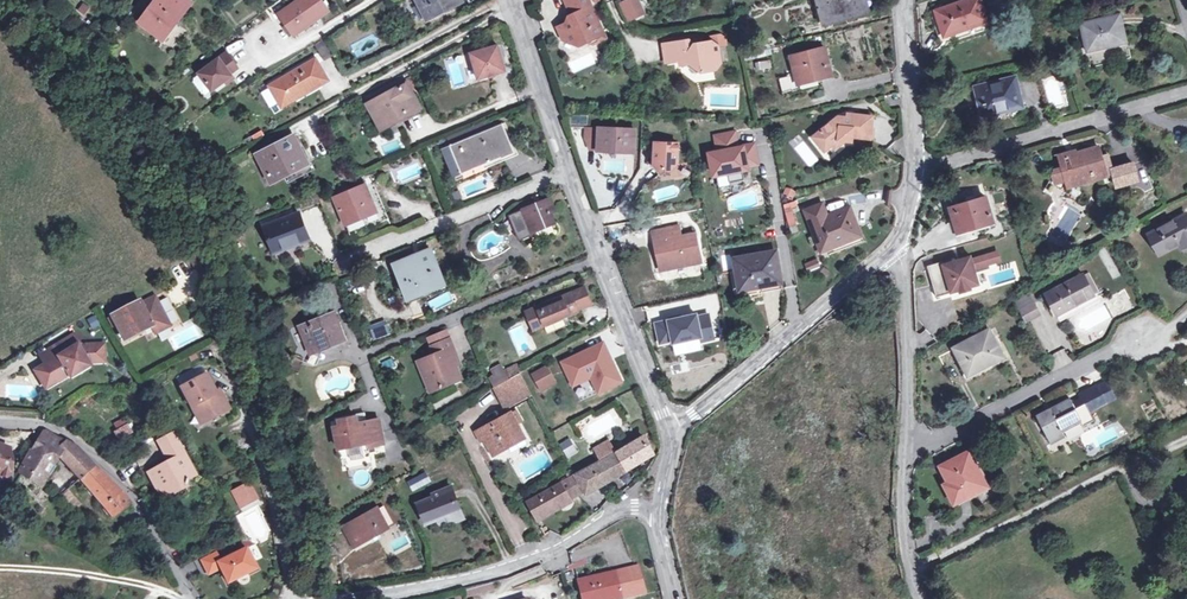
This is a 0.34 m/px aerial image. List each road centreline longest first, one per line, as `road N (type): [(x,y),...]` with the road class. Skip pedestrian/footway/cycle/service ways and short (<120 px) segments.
road 1 (residential): [(364,598),(491,573),(560,549),(620,510),(661,495)]
road 2 (residential): [(904,458),(1186,313)]
road 3 (residential): [(906,233),(669,432)]
road 4 (residential): [(1186,92),(914,172)]
road 5 (unclassified): [(0,419),(35,422),(87,446),(124,486),(193,598)]
road 6 (residential): [(361,357),(600,257)]
road 7 (residential): [(348,259),(566,171)]
road 8 (residential): [(906,233),(904,458)]
road 9 (unclassified): [(600,257),(669,432)]
road 10 (unclassified): [(506,0),(566,171)]
road 11 (residential): [(914,172),(909,0)]
road 12 (residential): [(904,458),(903,547),(920,598)]

